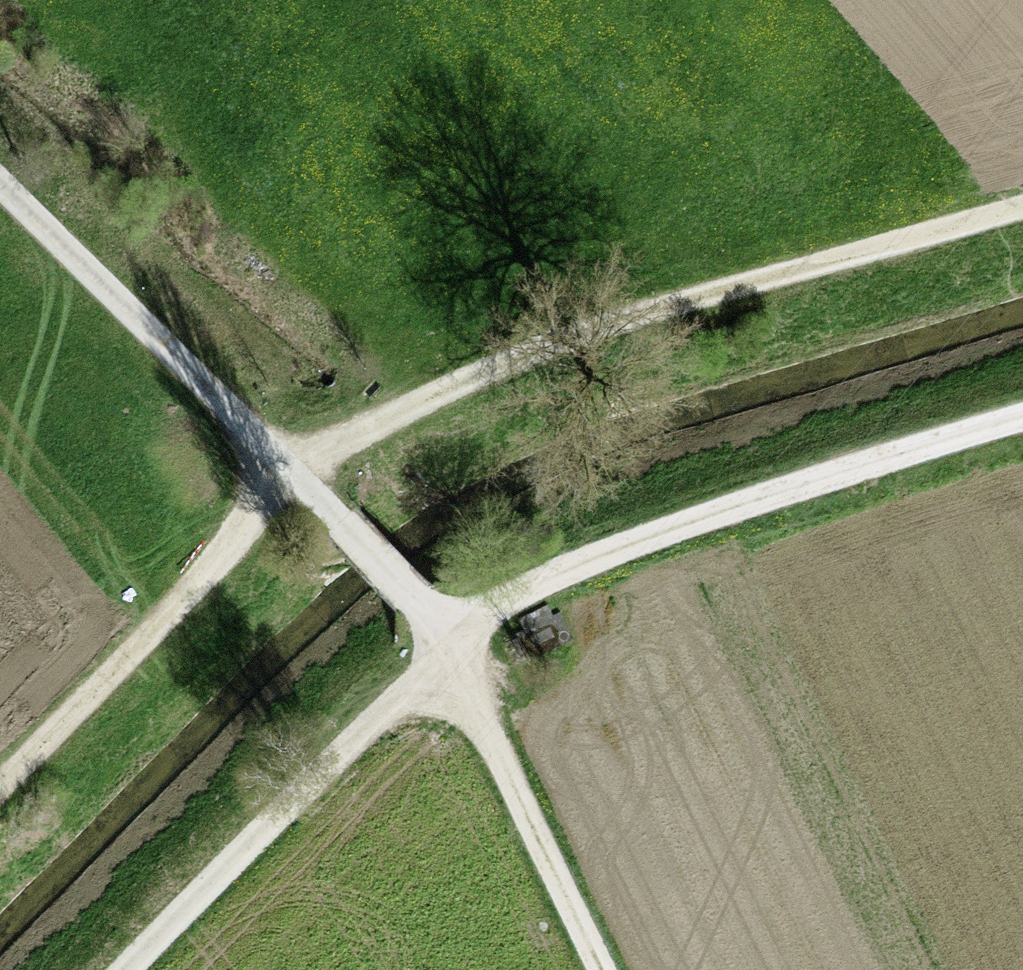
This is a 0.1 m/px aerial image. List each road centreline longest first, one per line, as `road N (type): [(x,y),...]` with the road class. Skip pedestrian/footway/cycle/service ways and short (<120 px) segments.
road 1 (track): [(0,778),(199,576),(289,470),(512,356),(1022,204)]
road 2 (track): [(0,185),(340,521),(441,643)]
road 3 (track): [(1022,423),(686,522),(518,589),(441,643)]
road 4 (track): [(441,643),(118,969)]
road 5 (track): [(602,969),(441,643)]

